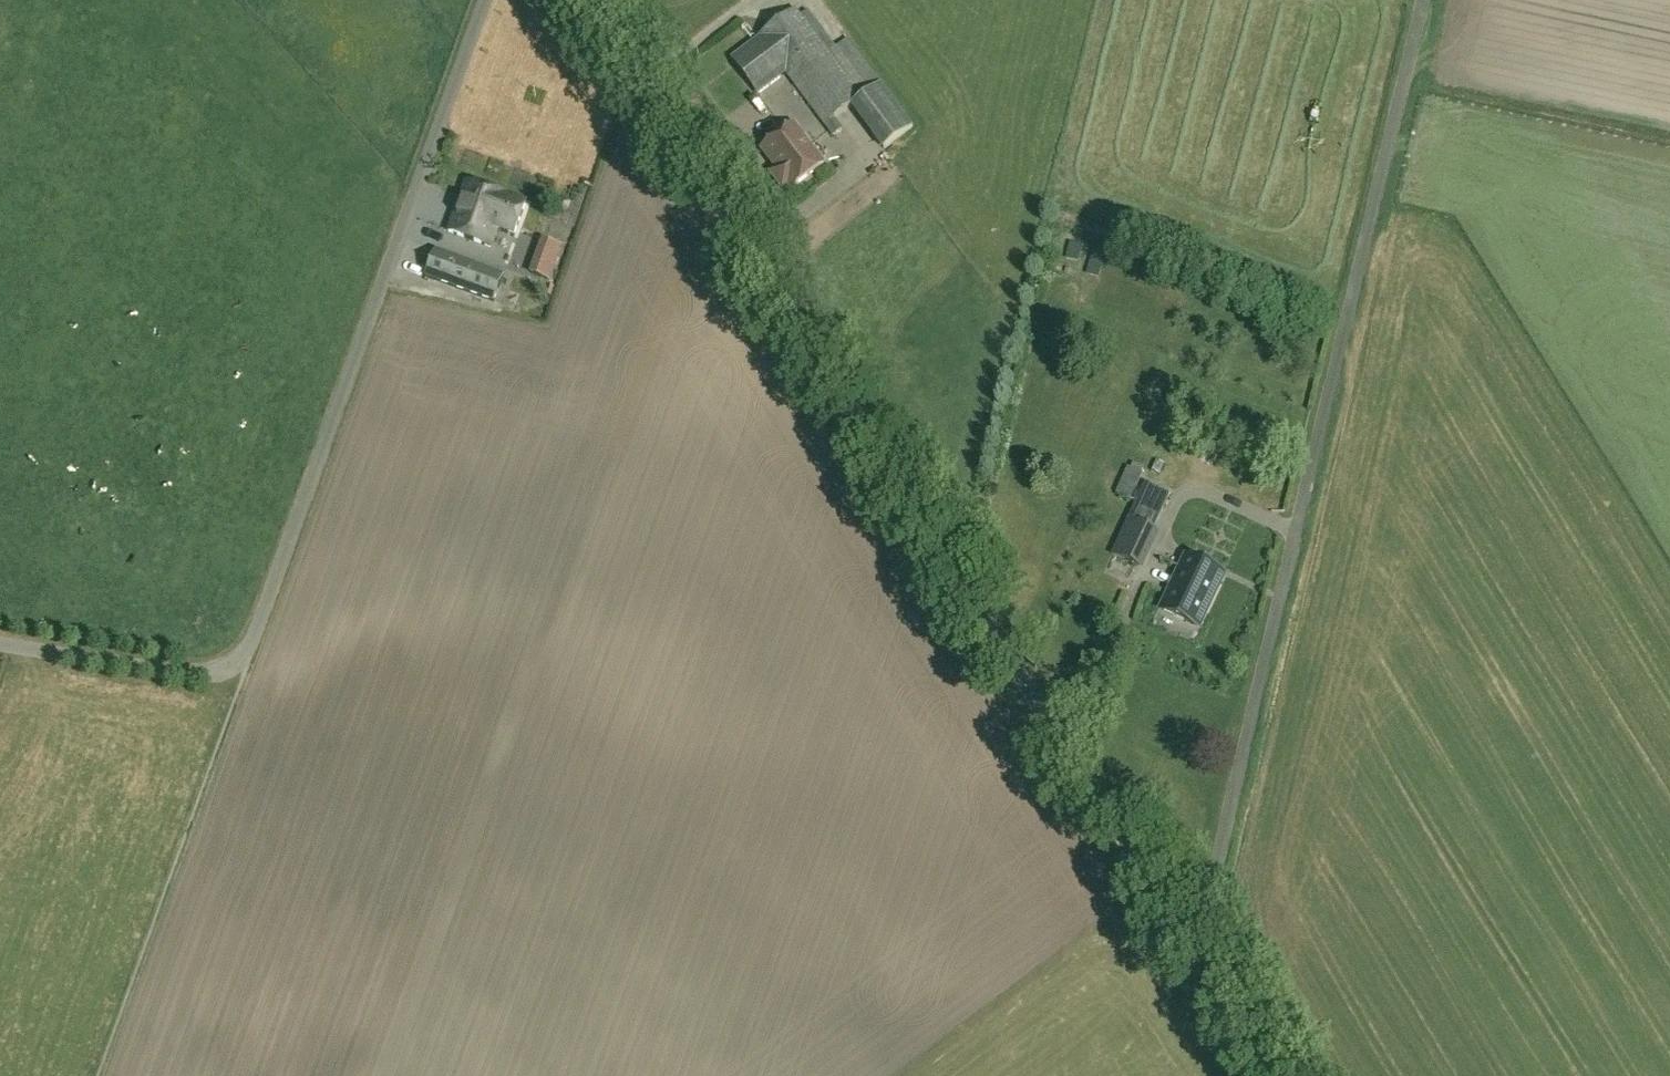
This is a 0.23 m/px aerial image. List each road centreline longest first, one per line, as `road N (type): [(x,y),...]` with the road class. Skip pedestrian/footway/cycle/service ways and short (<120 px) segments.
road 1 (unclassified): [(1166,898),(590,0)]
road 2 (unclassified): [(0,644),(203,673),(227,668),(249,649),(487,0)]
road 3 (unclassified): [(1213,886),(1422,0)]
road 4 (unclassified): [(1280,1075),(1201,952)]

